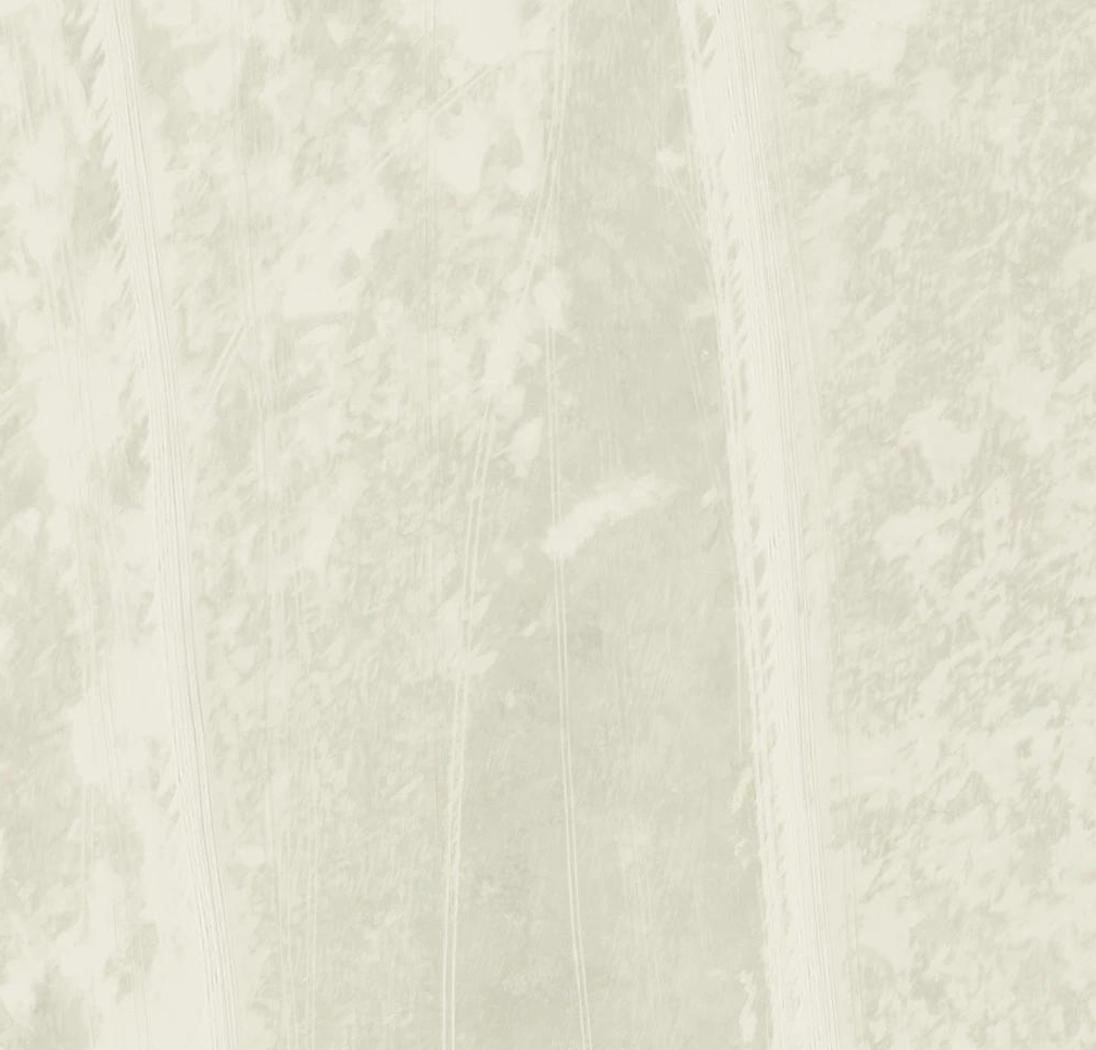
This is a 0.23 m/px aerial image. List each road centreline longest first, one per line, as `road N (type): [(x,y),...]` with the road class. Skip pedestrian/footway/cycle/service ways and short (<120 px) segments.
road 1 (track): [(889,1049),(981,0)]

